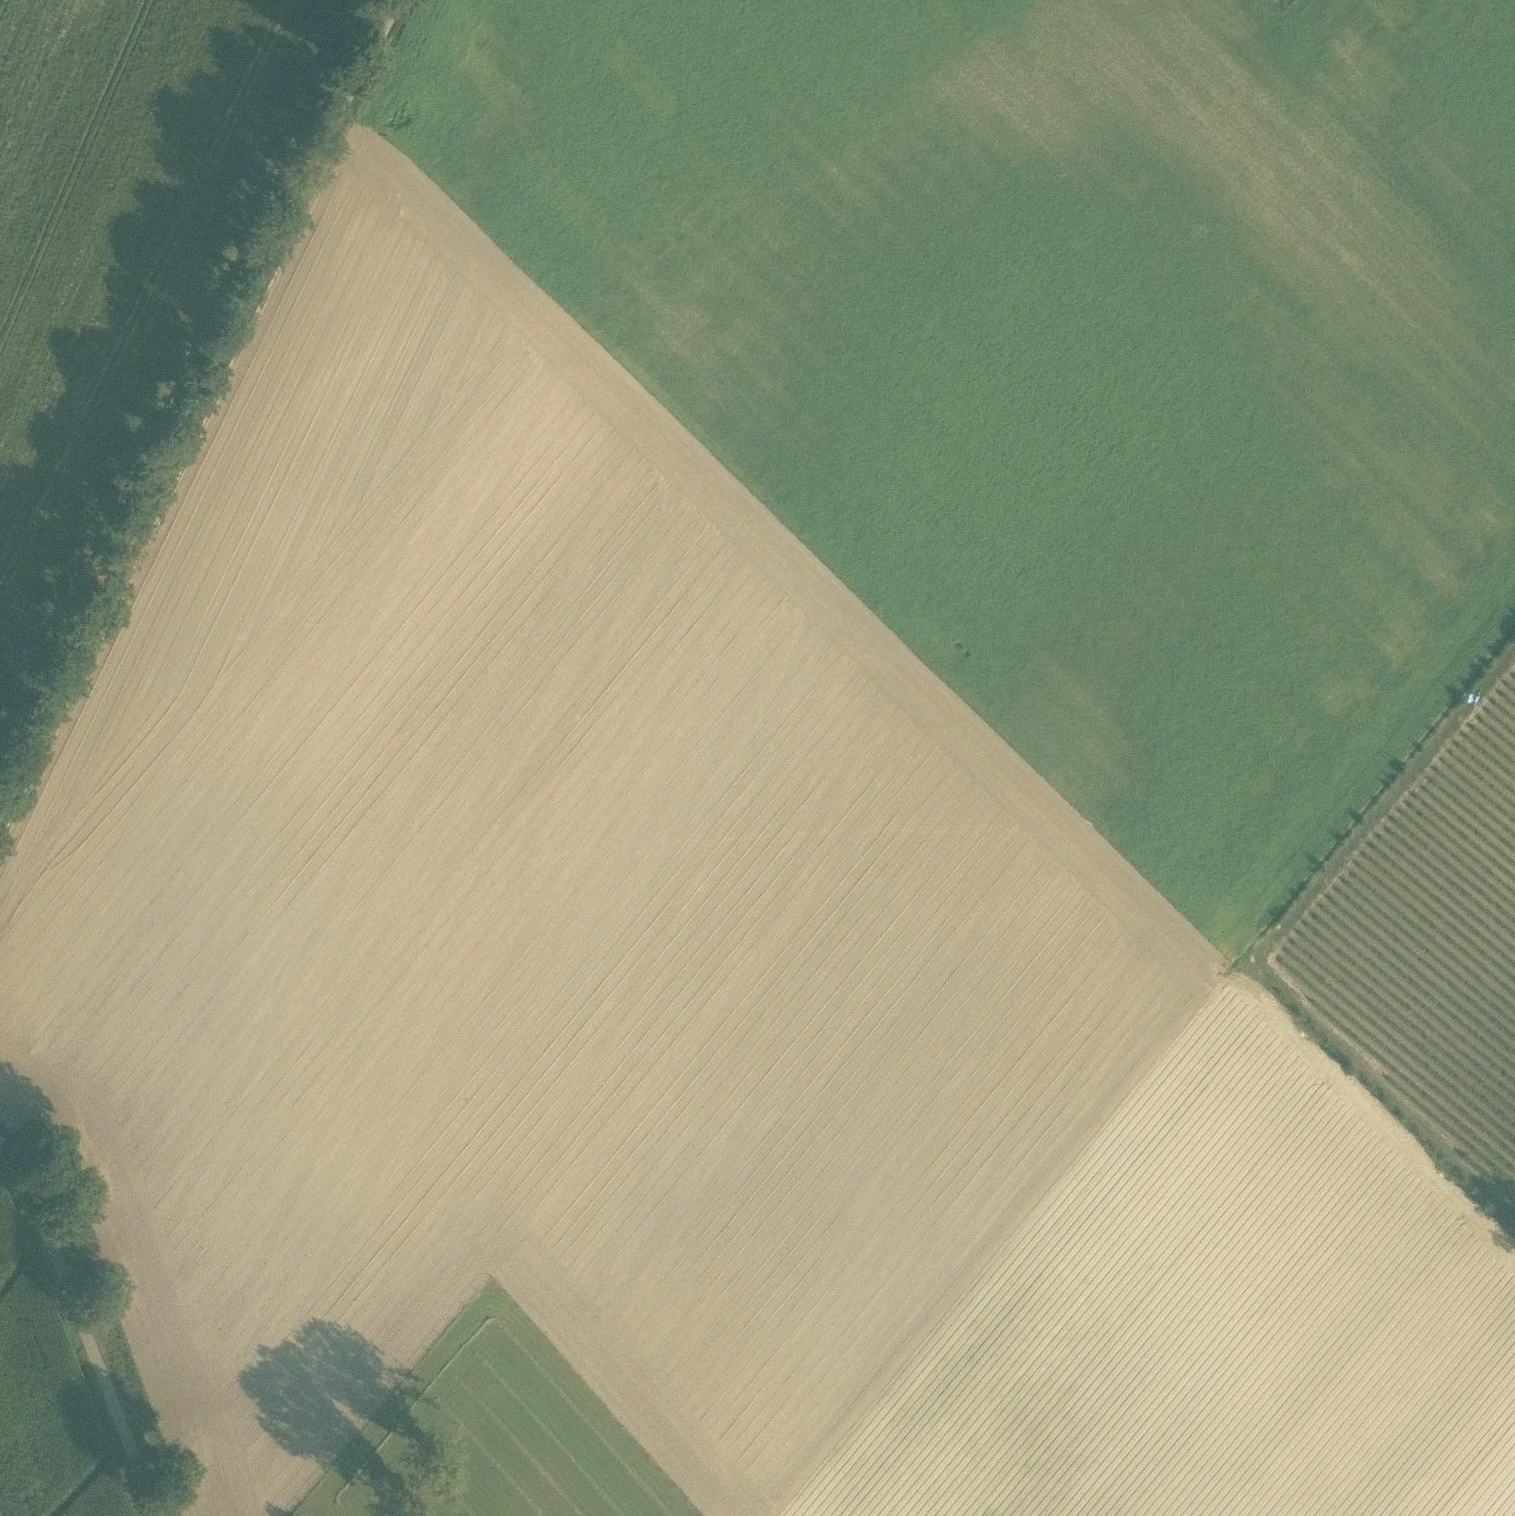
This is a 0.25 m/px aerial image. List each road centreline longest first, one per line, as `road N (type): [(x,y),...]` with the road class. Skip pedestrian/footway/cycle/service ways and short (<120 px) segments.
road 1 (unclassified): [(0,828),(412,0)]
road 2 (unclassified): [(156,1515),(37,1209),(0,1149)]

